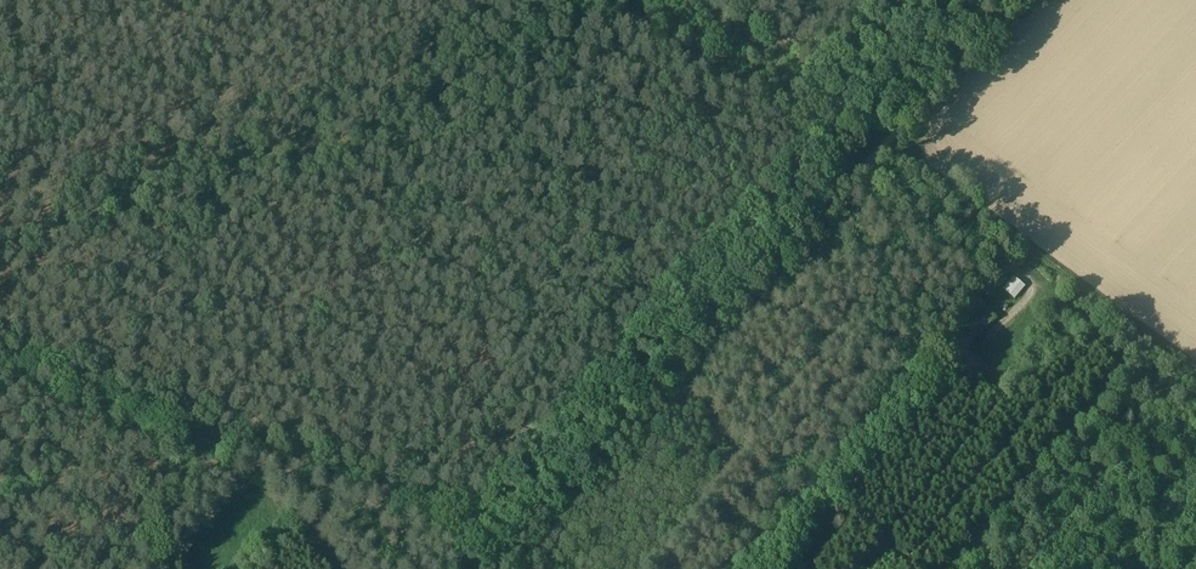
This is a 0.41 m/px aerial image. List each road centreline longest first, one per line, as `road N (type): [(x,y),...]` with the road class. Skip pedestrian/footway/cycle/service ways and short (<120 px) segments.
road 1 (track): [(478,568),(880,150)]
road 2 (track): [(0,368),(490,556)]
road 3 (track): [(880,150),(1025,0)]
road 4 (track): [(863,169),(967,245)]

